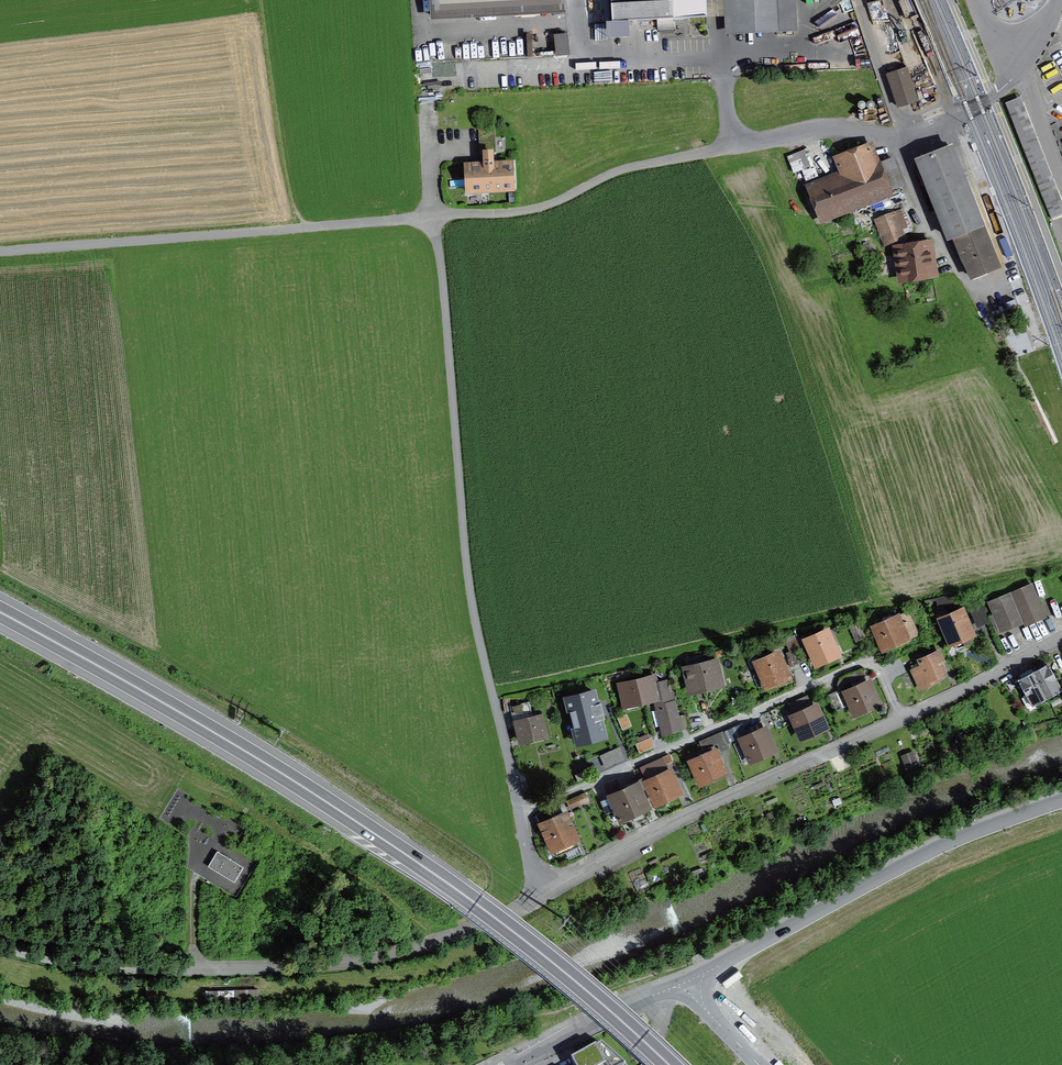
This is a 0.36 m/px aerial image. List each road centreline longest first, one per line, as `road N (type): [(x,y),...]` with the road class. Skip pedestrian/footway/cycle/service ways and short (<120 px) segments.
road 1 (trunk): [(0,612),(236,745),(409,857),(560,968),(669,1064)]
road 2 (residential): [(433,217),(529,210),(618,171),(801,134),(915,134),(1010,81),(1060,0)]
road 3 (residential): [(519,815),(469,588),(433,217)]
road 4 (unclassified): [(551,894),(436,942),(317,964),(153,972),(0,955)]
road 5 (residential): [(902,719),(880,671),(856,665),(519,815)]
road 6 (unclassified): [(0,252),(433,217)]
road 7 (residential): [(1061,800),(933,849),(689,981)]
road 8 (residential): [(902,719),(683,818),(551,894)]
road 9 (residential): [(689,981),(506,1064)]
road 10 (residential): [(1061,637),(902,719)]

